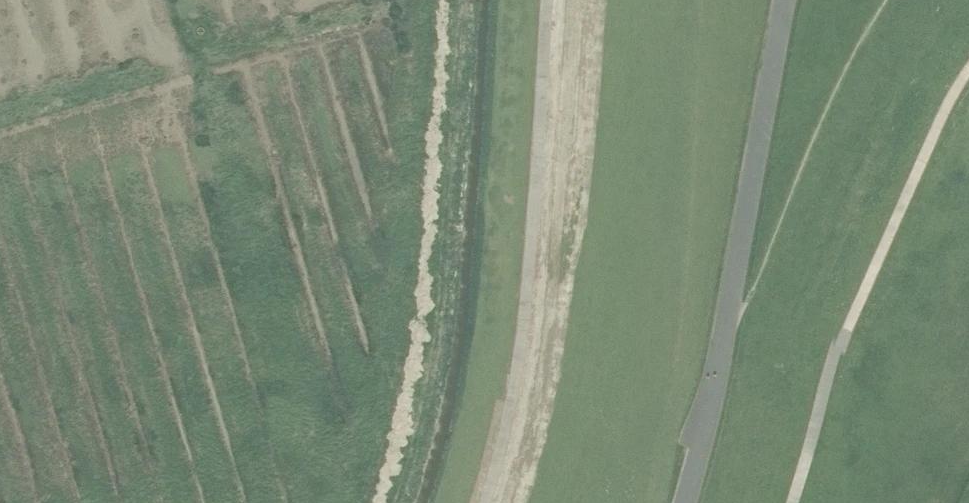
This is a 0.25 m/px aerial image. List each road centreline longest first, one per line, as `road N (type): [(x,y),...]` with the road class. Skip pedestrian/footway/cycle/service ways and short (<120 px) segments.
road 1 (track): [(479,502),(524,381),(553,0)]
road 2 (track): [(788,502),(856,286),(968,48)]

